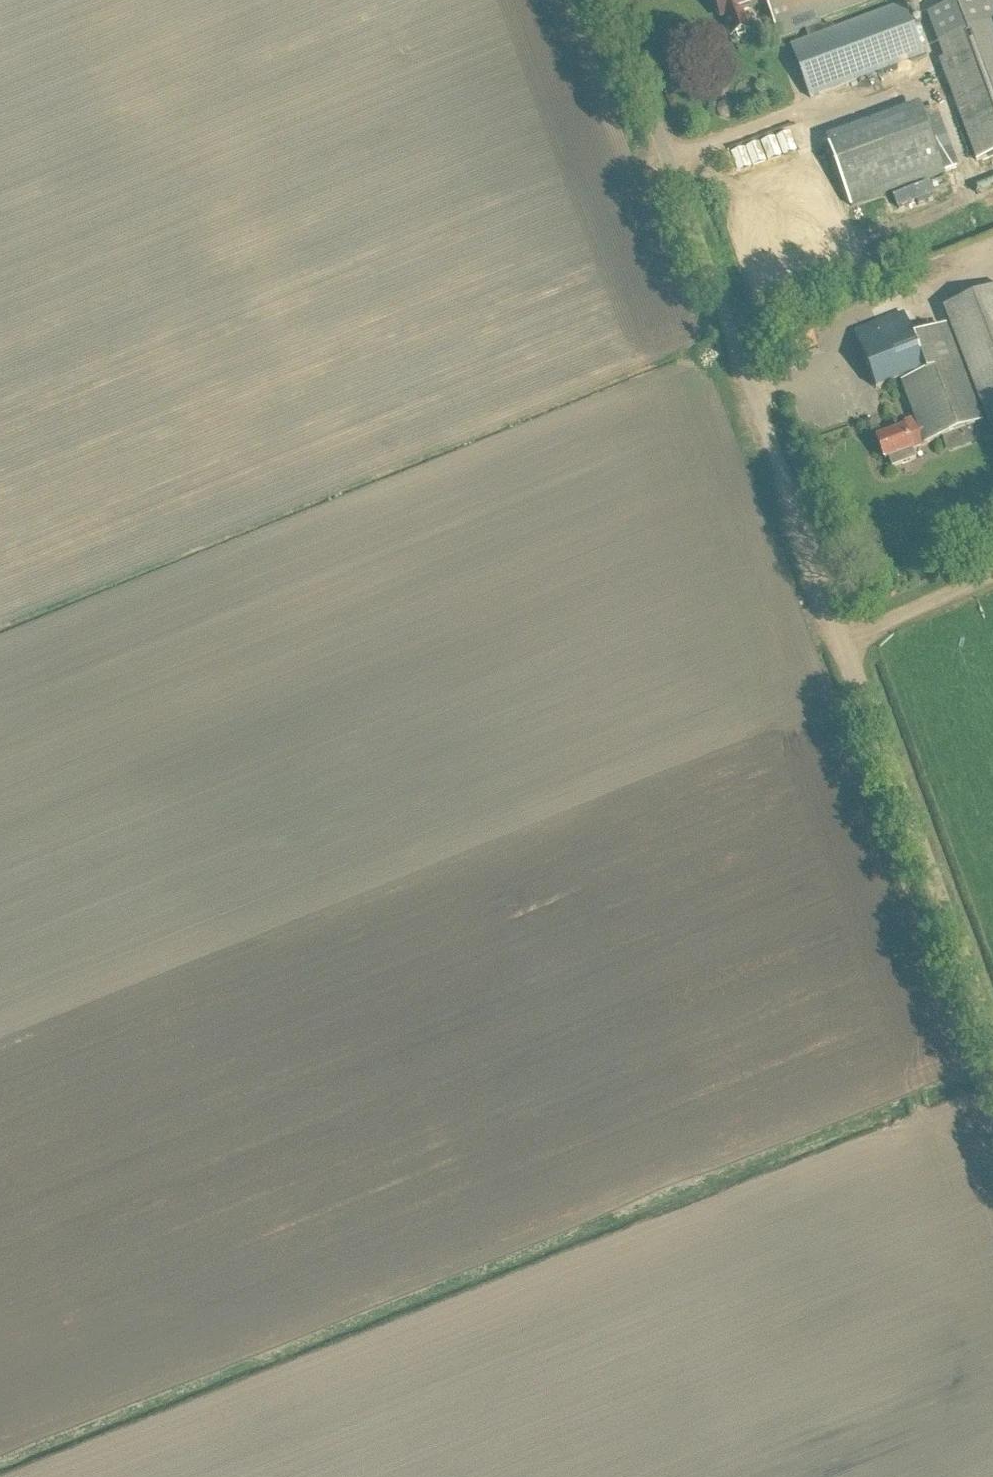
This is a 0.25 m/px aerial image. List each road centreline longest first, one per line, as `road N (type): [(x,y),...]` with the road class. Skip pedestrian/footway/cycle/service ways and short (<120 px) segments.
road 1 (track): [(992,1055),(793,512)]
road 2 (unclassified): [(793,512),(609,0)]

